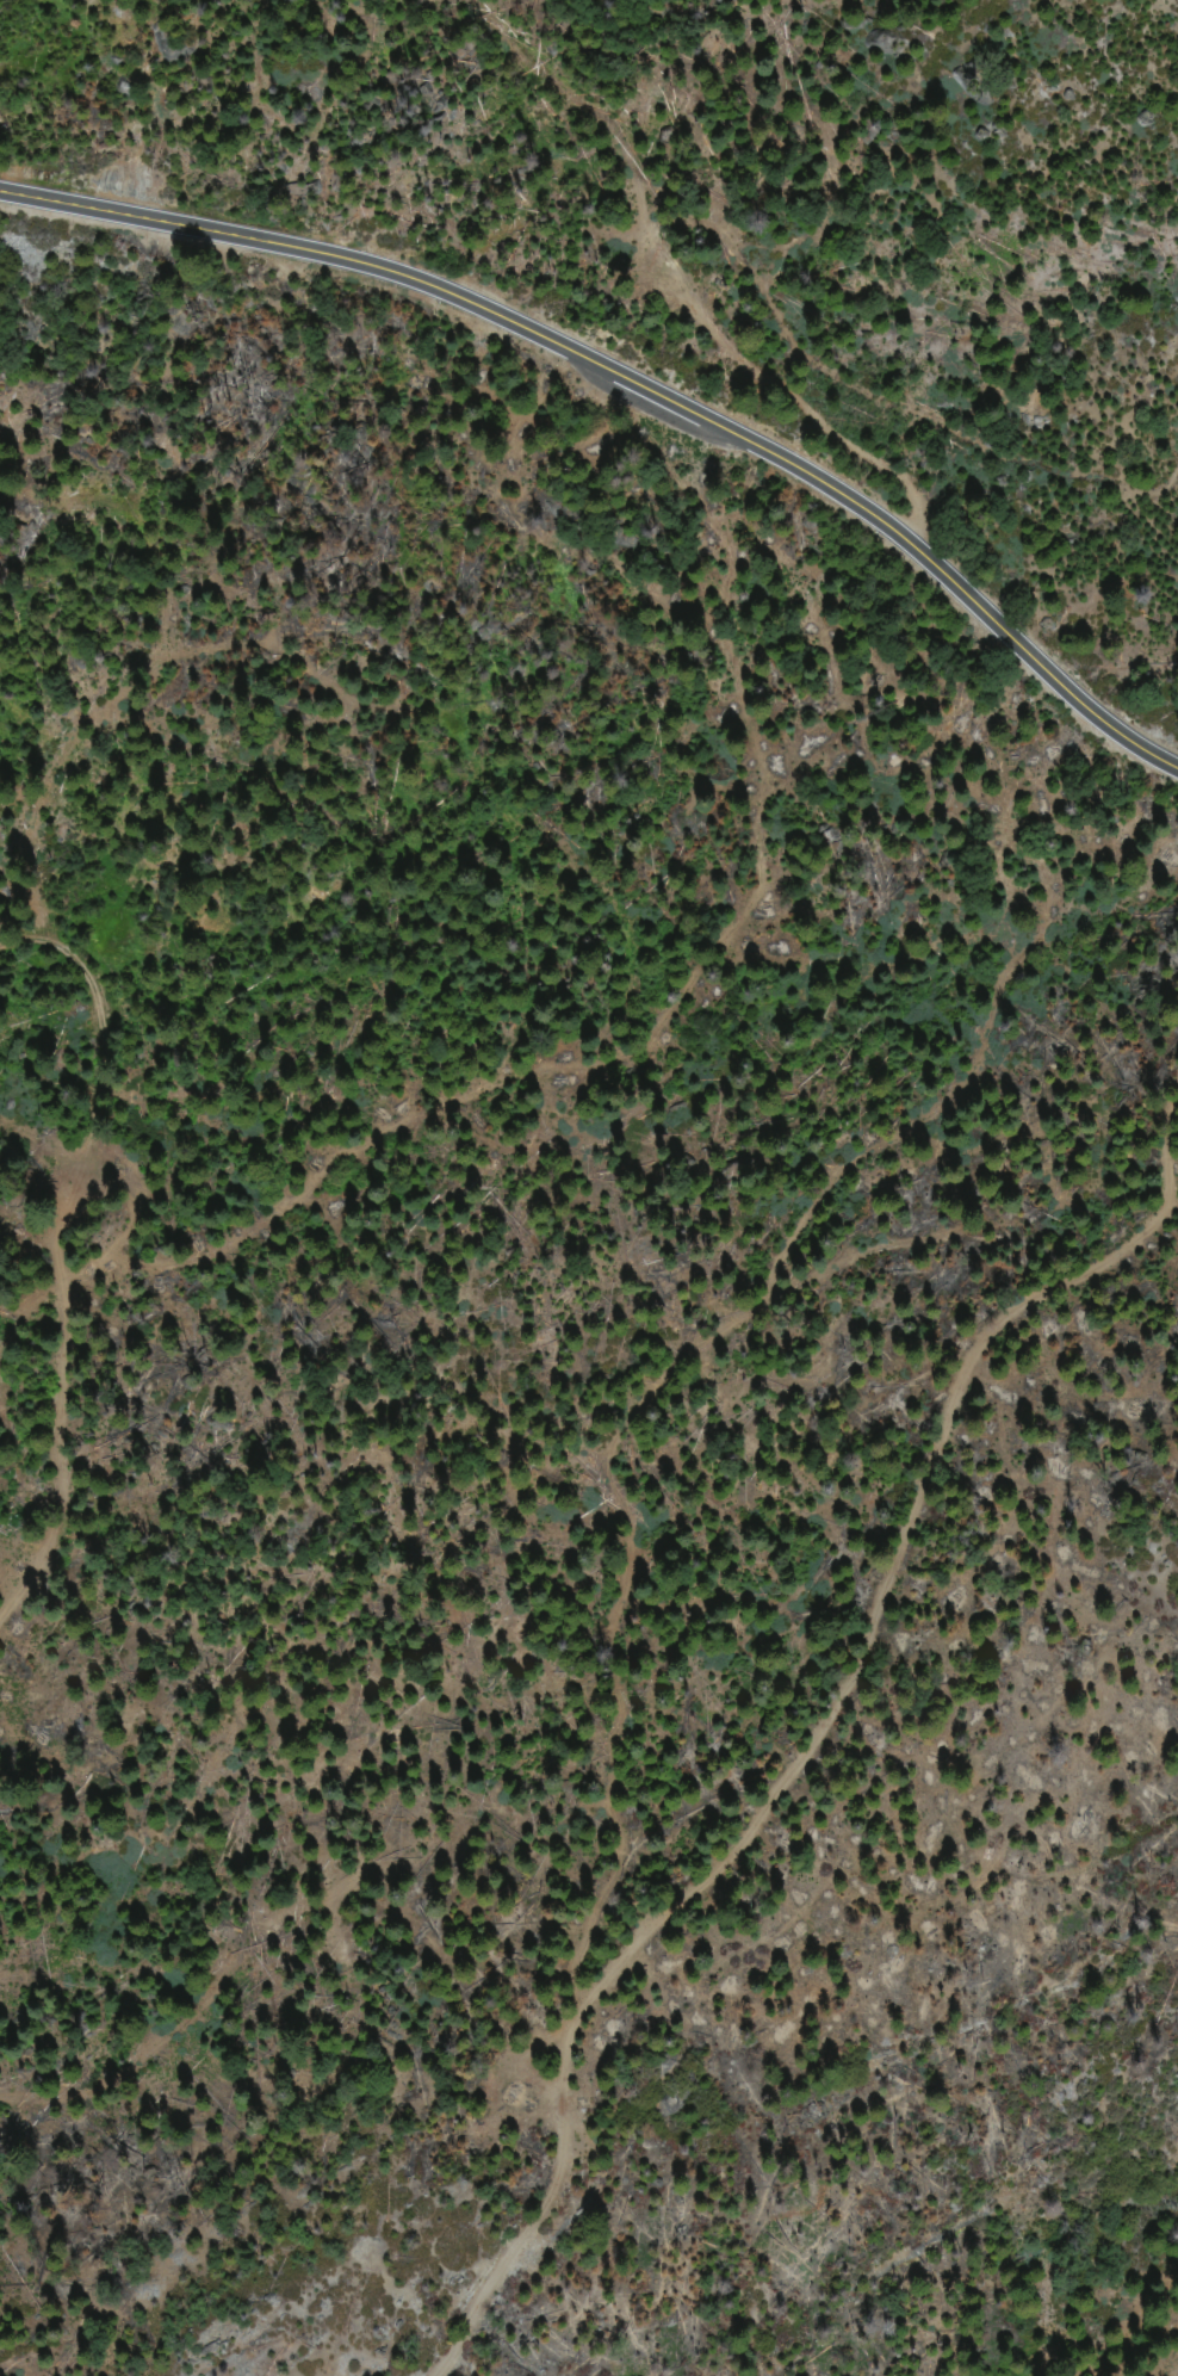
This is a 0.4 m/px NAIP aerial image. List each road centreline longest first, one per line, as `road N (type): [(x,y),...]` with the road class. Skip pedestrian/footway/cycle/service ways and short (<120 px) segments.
road 1 (track): [(436,2375),(554,2192),(581,2012),(739,1855),(806,1774),(848,1691),(967,1361),(1012,1311),(1095,1273),(1154,1229),(1177,1092)]
road 2 (secondary): [(0,190),(305,248),(415,280),(758,447),(852,506),(1073,698),(1143,753),(1177,768)]
road 3 (track): [(0,936),(29,932),(43,940),(94,1006),(106,1058),(106,1112),(62,1246),(67,1438),(58,1526),(0,1626)]

